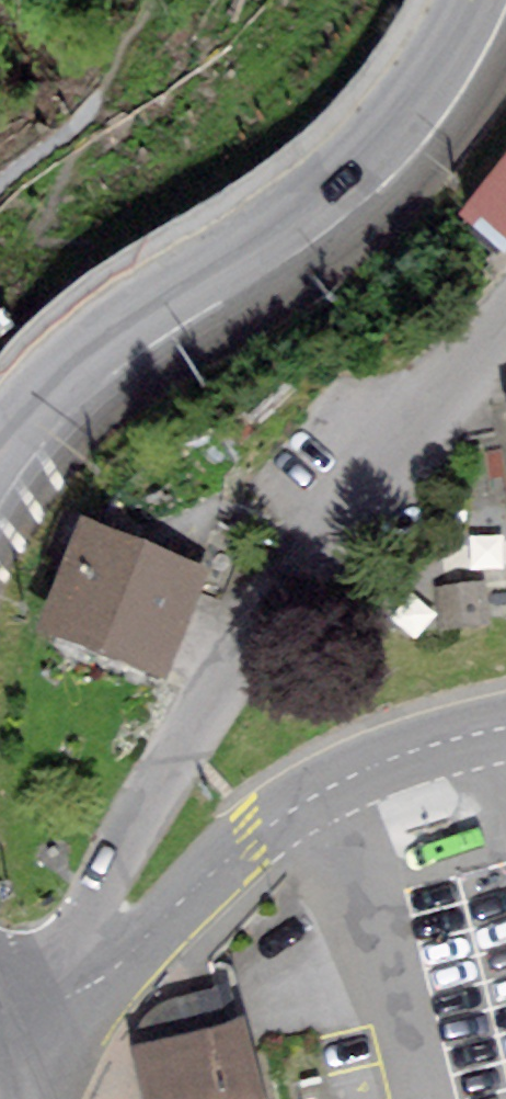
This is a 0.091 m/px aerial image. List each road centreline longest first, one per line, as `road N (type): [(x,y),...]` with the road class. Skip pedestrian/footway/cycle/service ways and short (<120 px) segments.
road 1 (unclassified): [(505,340),(291,573),(77,921),(45,1026)]
road 2 (secondary): [(471,0),(424,85),(340,177),(63,371),(0,444)]
road 3 (unclassified): [(505,727),(389,759),(293,809),(45,1026)]

